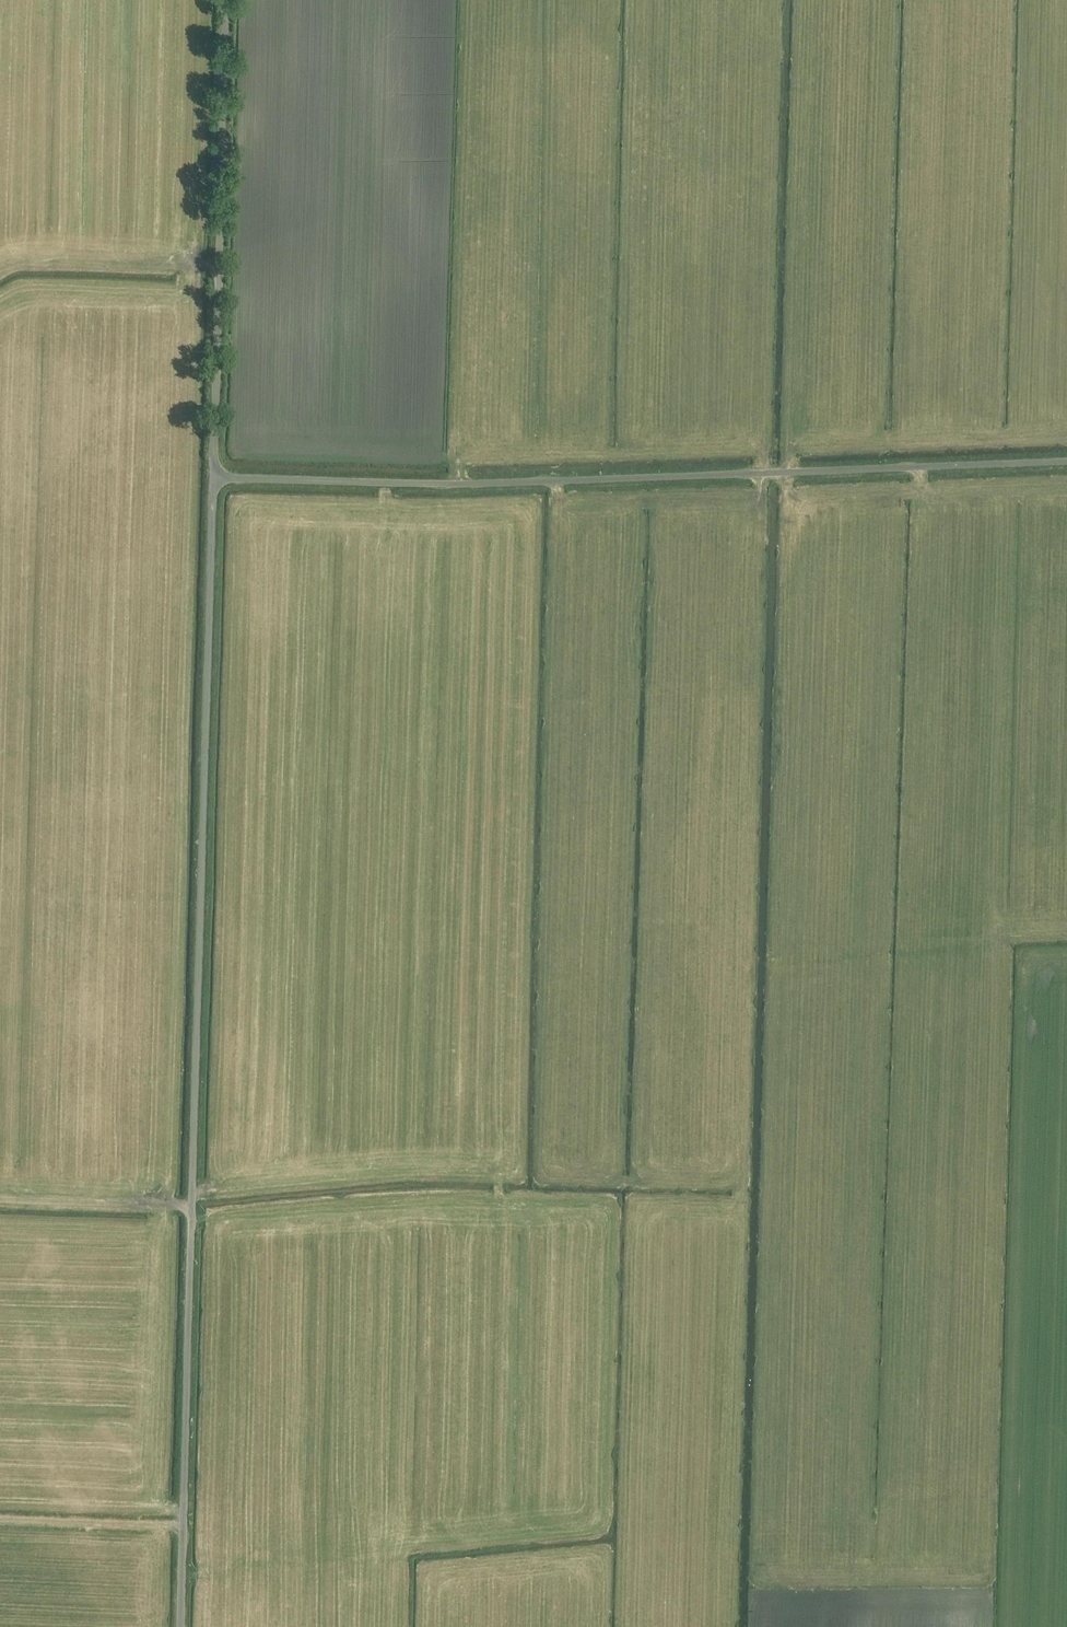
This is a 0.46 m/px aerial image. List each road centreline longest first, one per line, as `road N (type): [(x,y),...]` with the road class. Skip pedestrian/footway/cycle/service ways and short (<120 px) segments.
road 1 (unclassified): [(179,1626),(216,477)]
road 2 (unclassified): [(216,477),(429,484),(1066,463)]
road 3 (unclassified): [(216,477),(228,0)]

